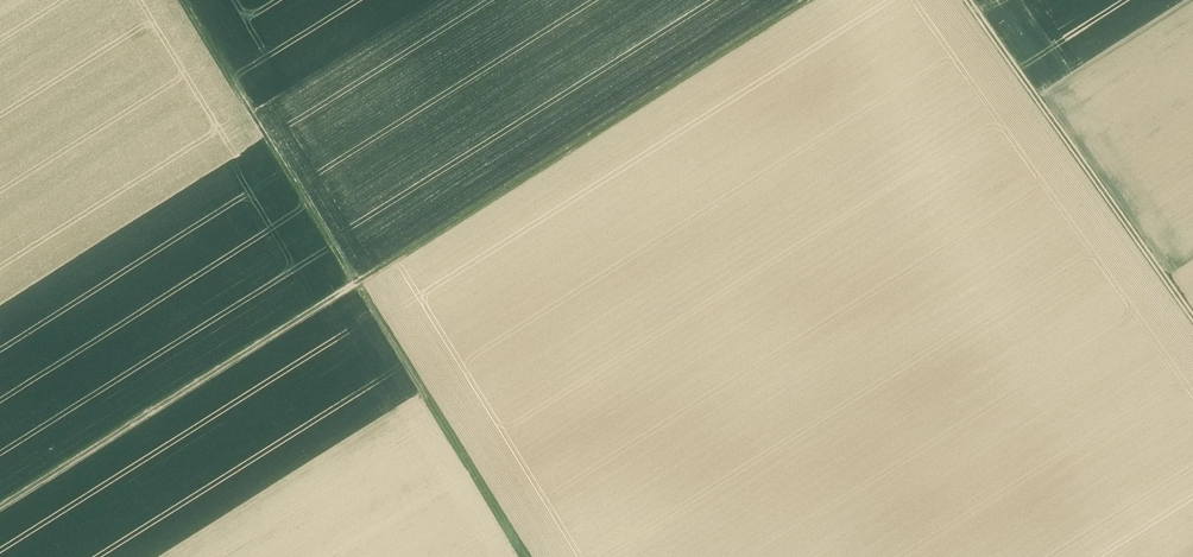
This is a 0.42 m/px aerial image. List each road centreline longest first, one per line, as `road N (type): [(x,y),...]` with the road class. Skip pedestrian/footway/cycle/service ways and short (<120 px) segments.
road 1 (track): [(810,0),(0,507)]
road 2 (track): [(529,556),(179,0)]
road 3 (track): [(1192,323),(1056,127)]
road 4 (track): [(966,0),(1056,127)]

